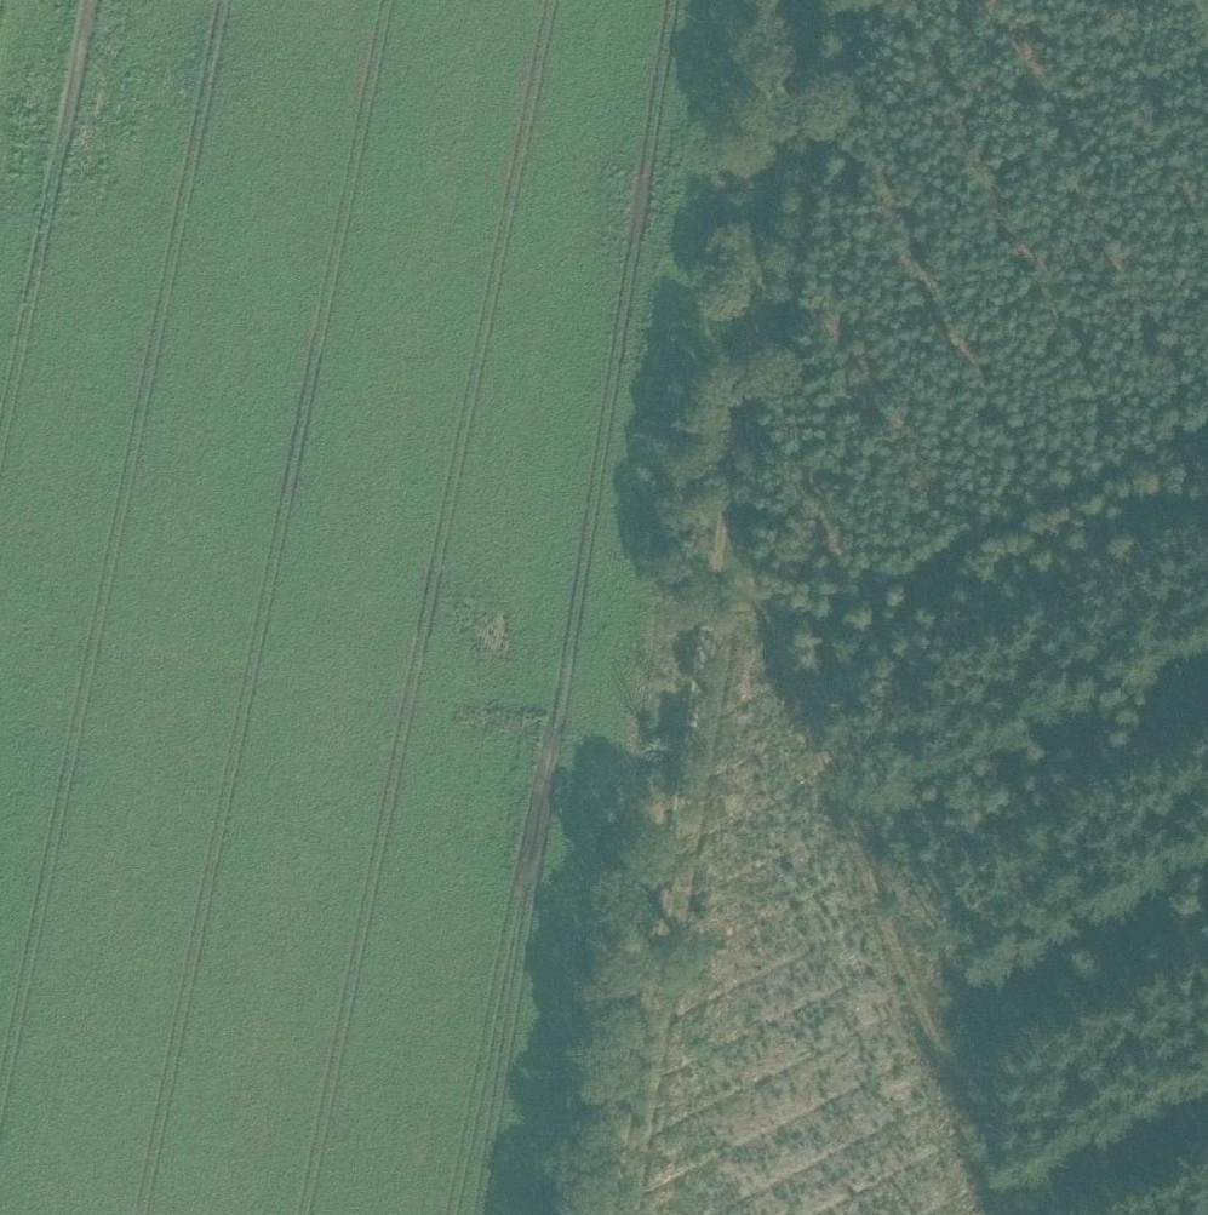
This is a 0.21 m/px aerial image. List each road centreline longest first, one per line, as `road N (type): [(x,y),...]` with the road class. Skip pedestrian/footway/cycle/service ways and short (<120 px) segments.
road 1 (track): [(610,1214),(807,0)]

